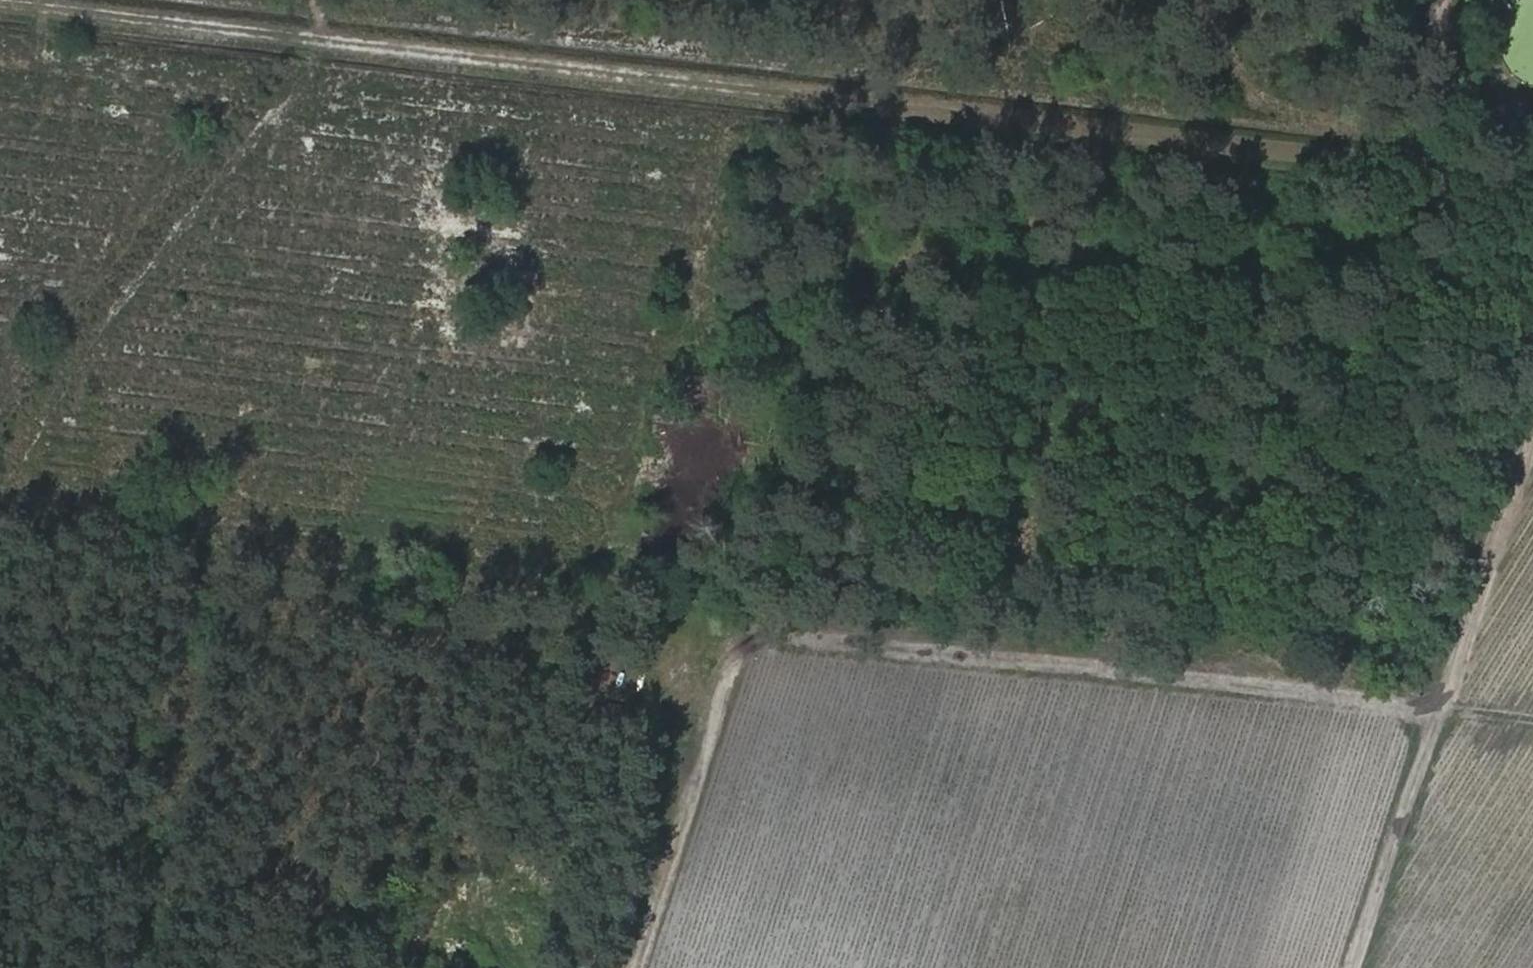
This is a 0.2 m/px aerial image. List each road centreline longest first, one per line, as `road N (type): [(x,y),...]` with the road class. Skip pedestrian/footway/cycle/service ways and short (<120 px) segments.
road 1 (track): [(8,0),(1532,187)]
road 2 (track): [(654,967),(747,633),(1532,729)]
road 3 (track): [(1532,425),(1352,967)]

